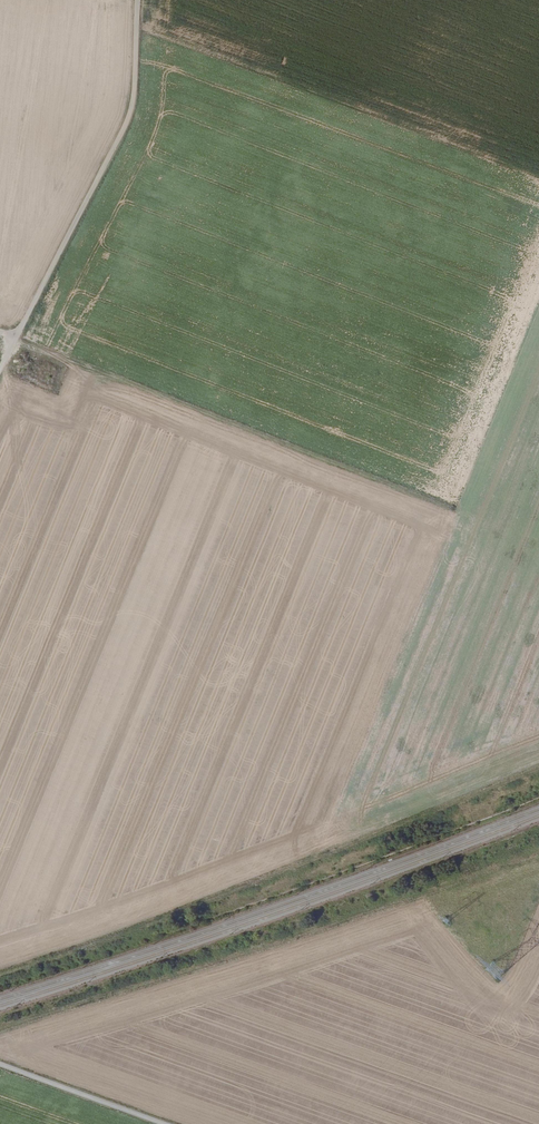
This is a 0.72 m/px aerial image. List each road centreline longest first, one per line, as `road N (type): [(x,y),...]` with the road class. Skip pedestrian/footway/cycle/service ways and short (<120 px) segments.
road 1 (track): [(139,0),(132,104),(0,371)]
road 2 (track): [(0,1063),(168,1123)]

